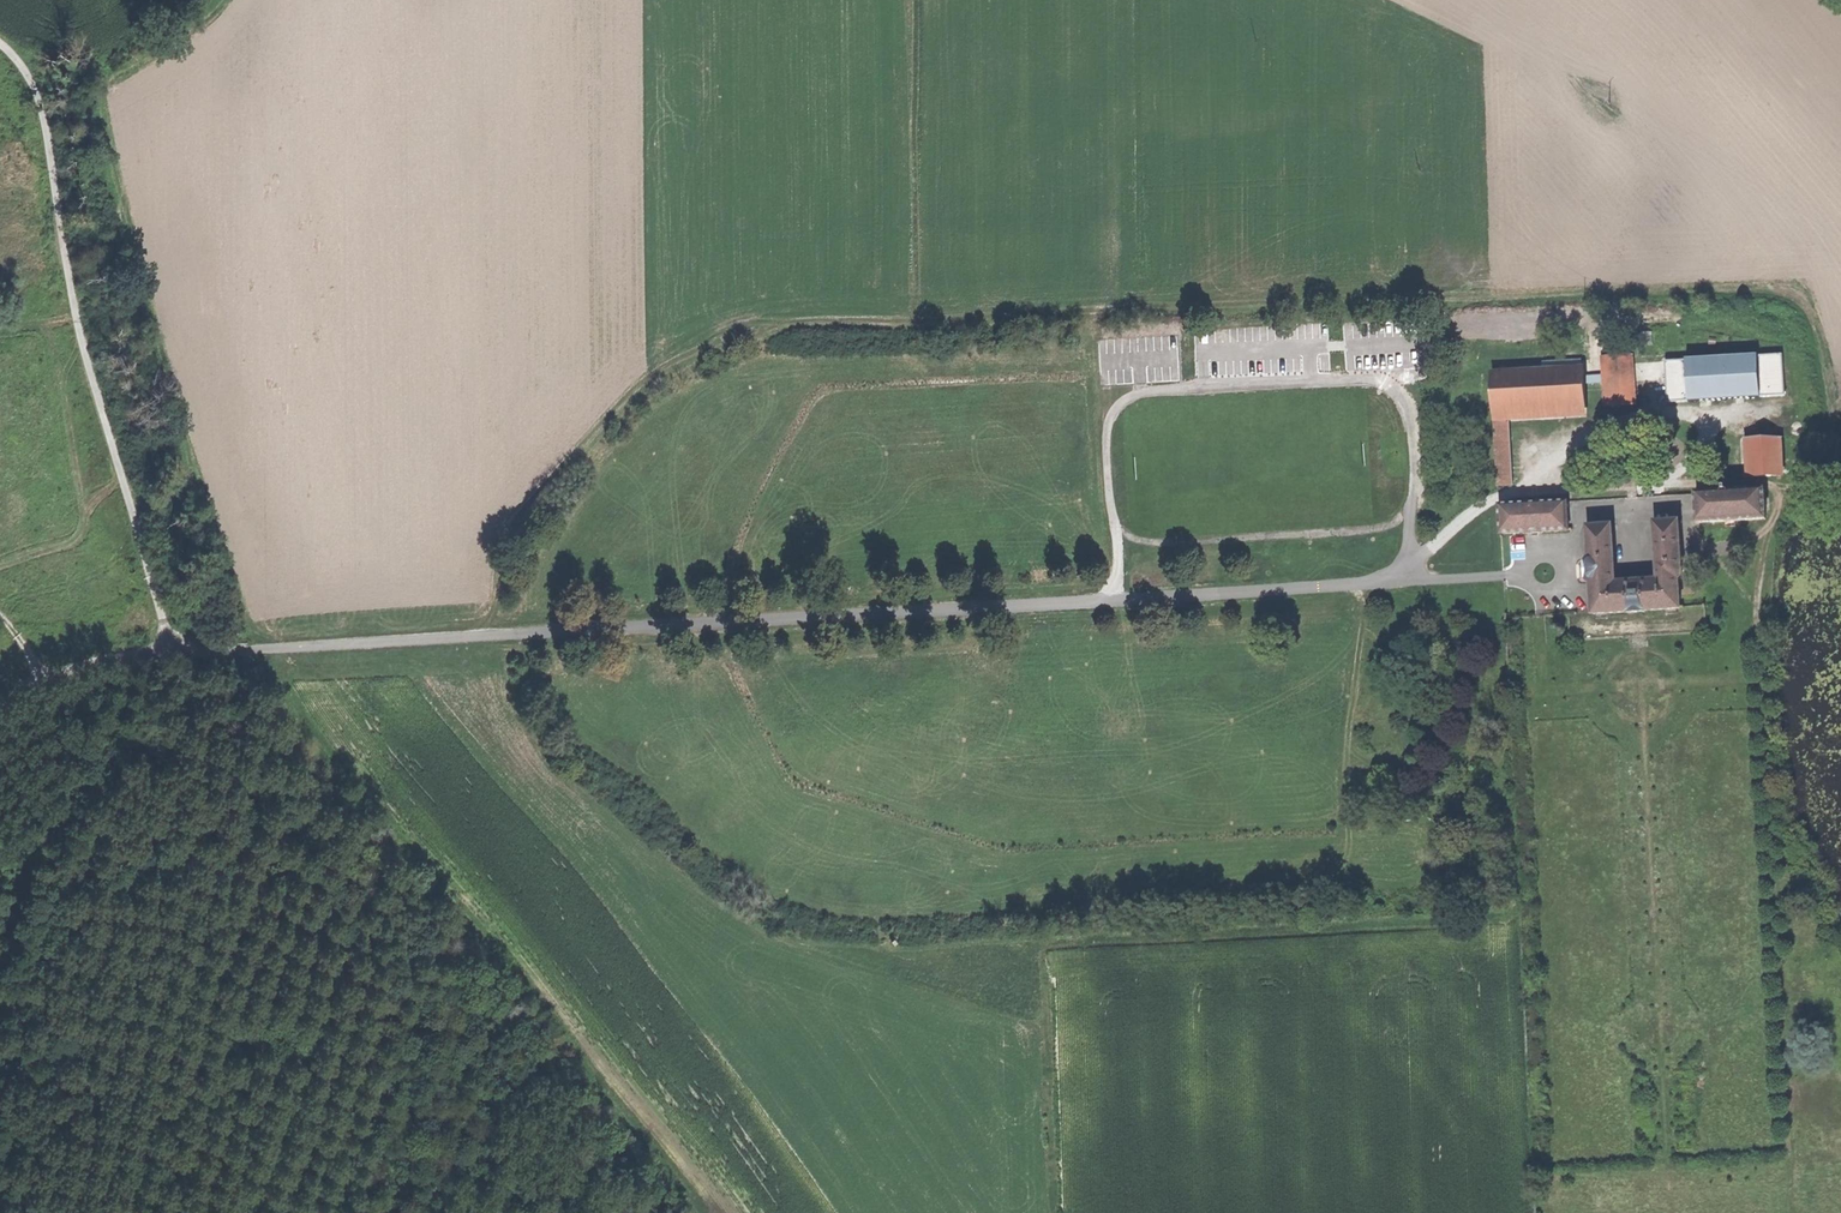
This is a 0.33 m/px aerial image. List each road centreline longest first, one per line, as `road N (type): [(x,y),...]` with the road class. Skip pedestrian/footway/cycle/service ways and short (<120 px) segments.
road 1 (unclassified): [(0,45),(33,82),(42,109),(71,283),(175,653),(69,669),(0,711)]
road 2 (track): [(1364,582),(1343,874)]
road 3 (track): [(1354,738),(1391,769),(1468,787)]

